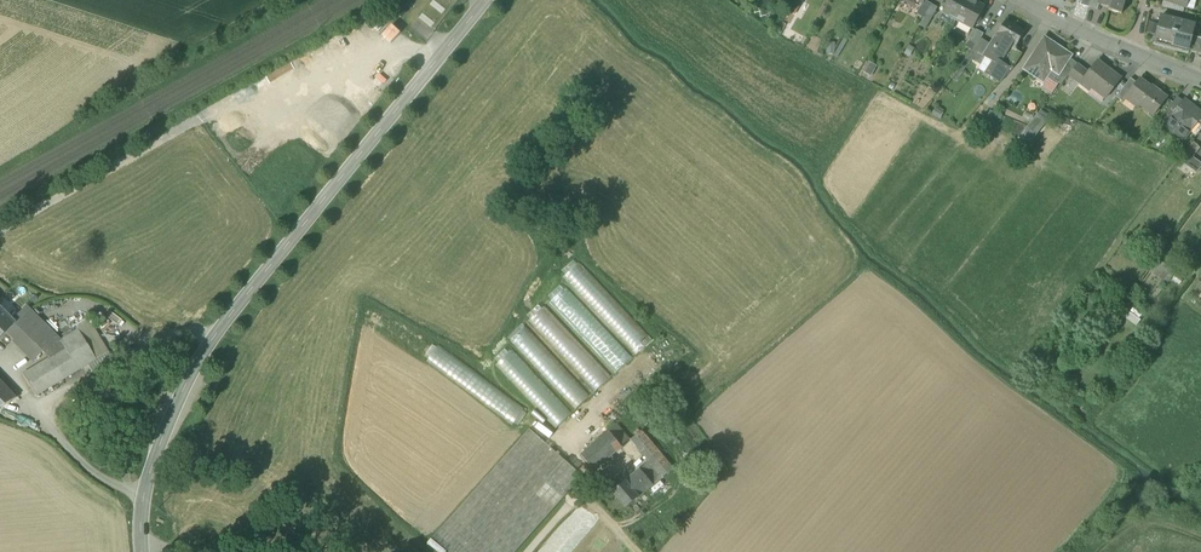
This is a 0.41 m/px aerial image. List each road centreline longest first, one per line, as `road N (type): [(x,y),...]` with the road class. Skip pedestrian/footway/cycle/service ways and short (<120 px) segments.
road 1 (residential): [(142,551),(141,502),(187,380),(224,323),(487,0)]
road 2 (track): [(446,50),(420,29),(193,122),(0,230)]
road 3 (residential): [(1020,0),(1132,55)]

